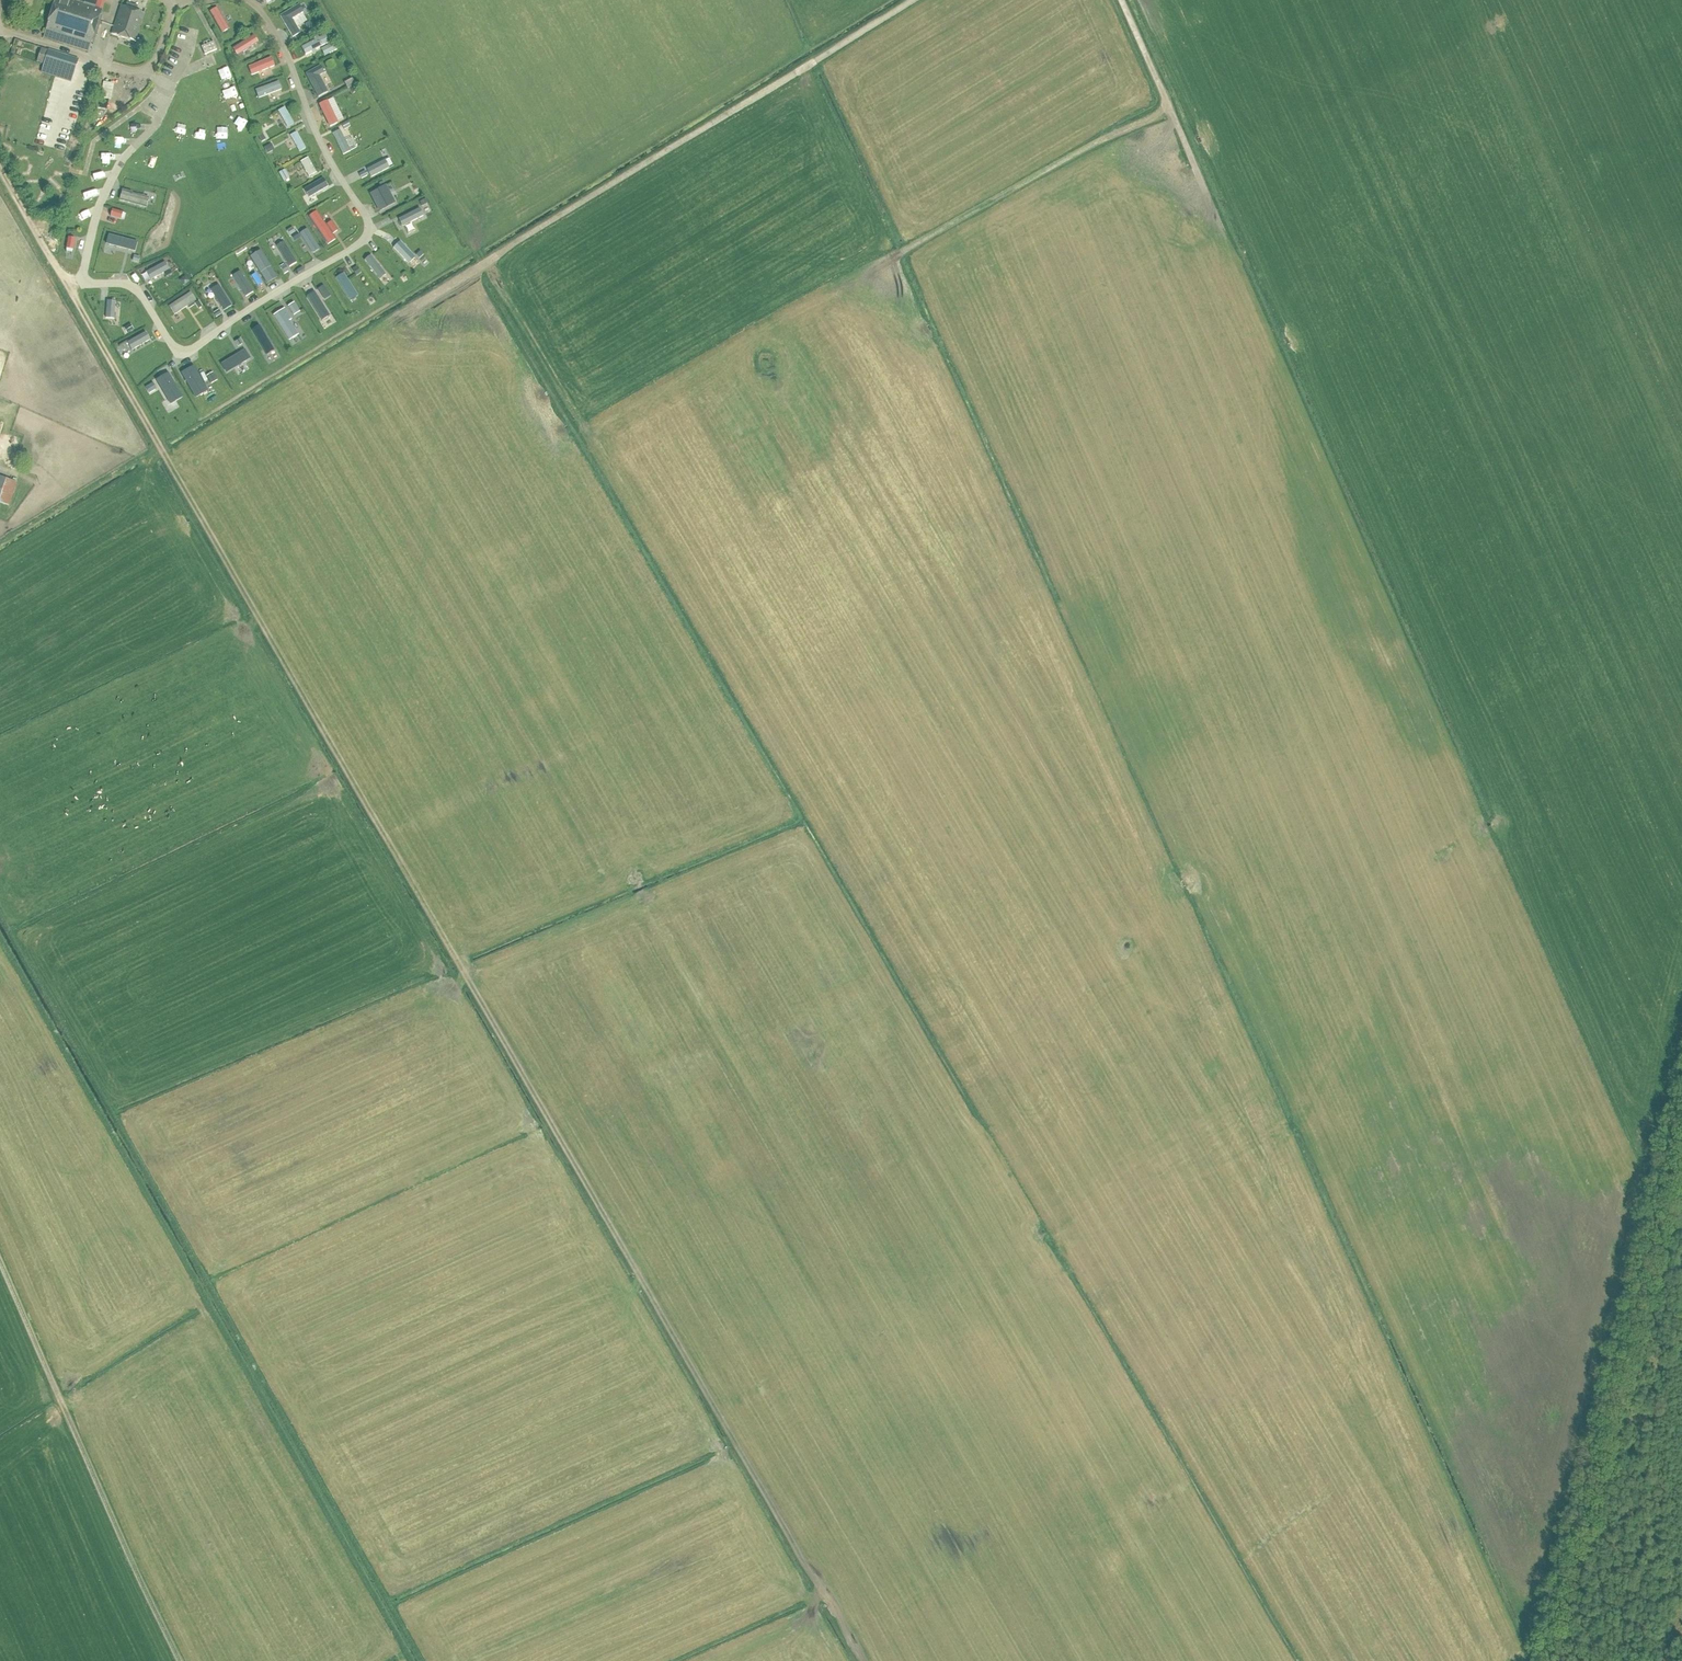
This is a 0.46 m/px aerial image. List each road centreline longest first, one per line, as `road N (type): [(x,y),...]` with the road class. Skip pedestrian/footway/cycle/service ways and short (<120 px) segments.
road 1 (track): [(0,170),(864,1660)]
road 2 (track): [(480,270),(914,0)]
road 3 (track): [(0,1263),(171,1660)]
road 4 (track): [(900,256),(1168,107)]
road 5 (track): [(1121,0),(1206,195)]

